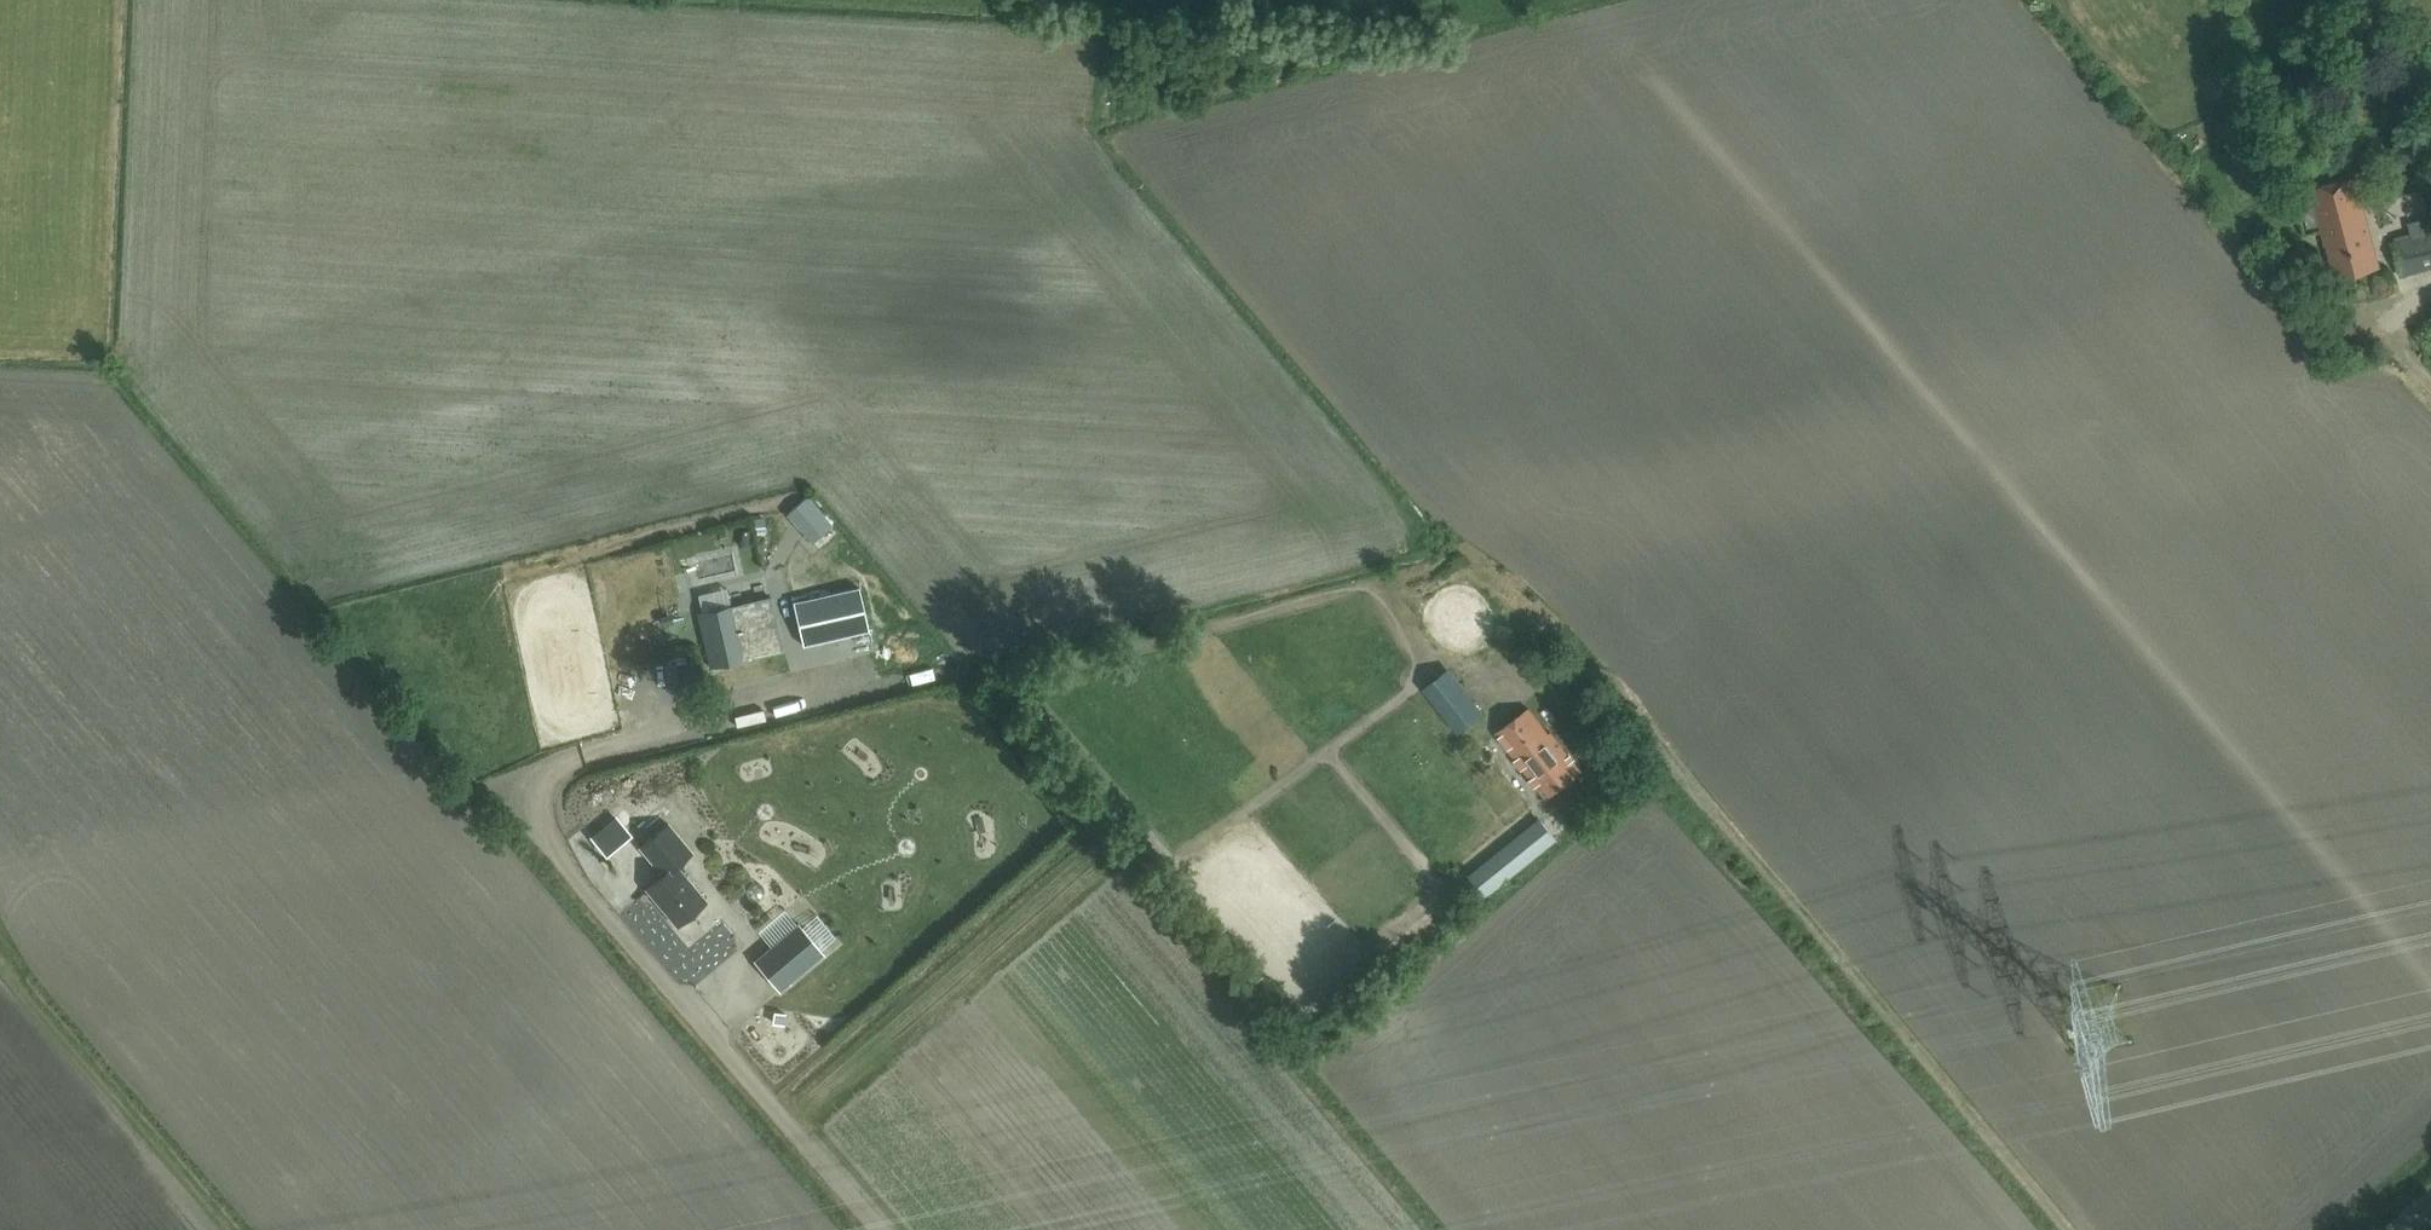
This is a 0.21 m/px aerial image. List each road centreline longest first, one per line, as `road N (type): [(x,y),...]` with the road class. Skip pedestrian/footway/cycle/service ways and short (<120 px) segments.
road 1 (track): [(870,1229),(556,865),(539,813),(556,774),(584,756)]
road 2 (track): [(220,1229),(0,974)]

